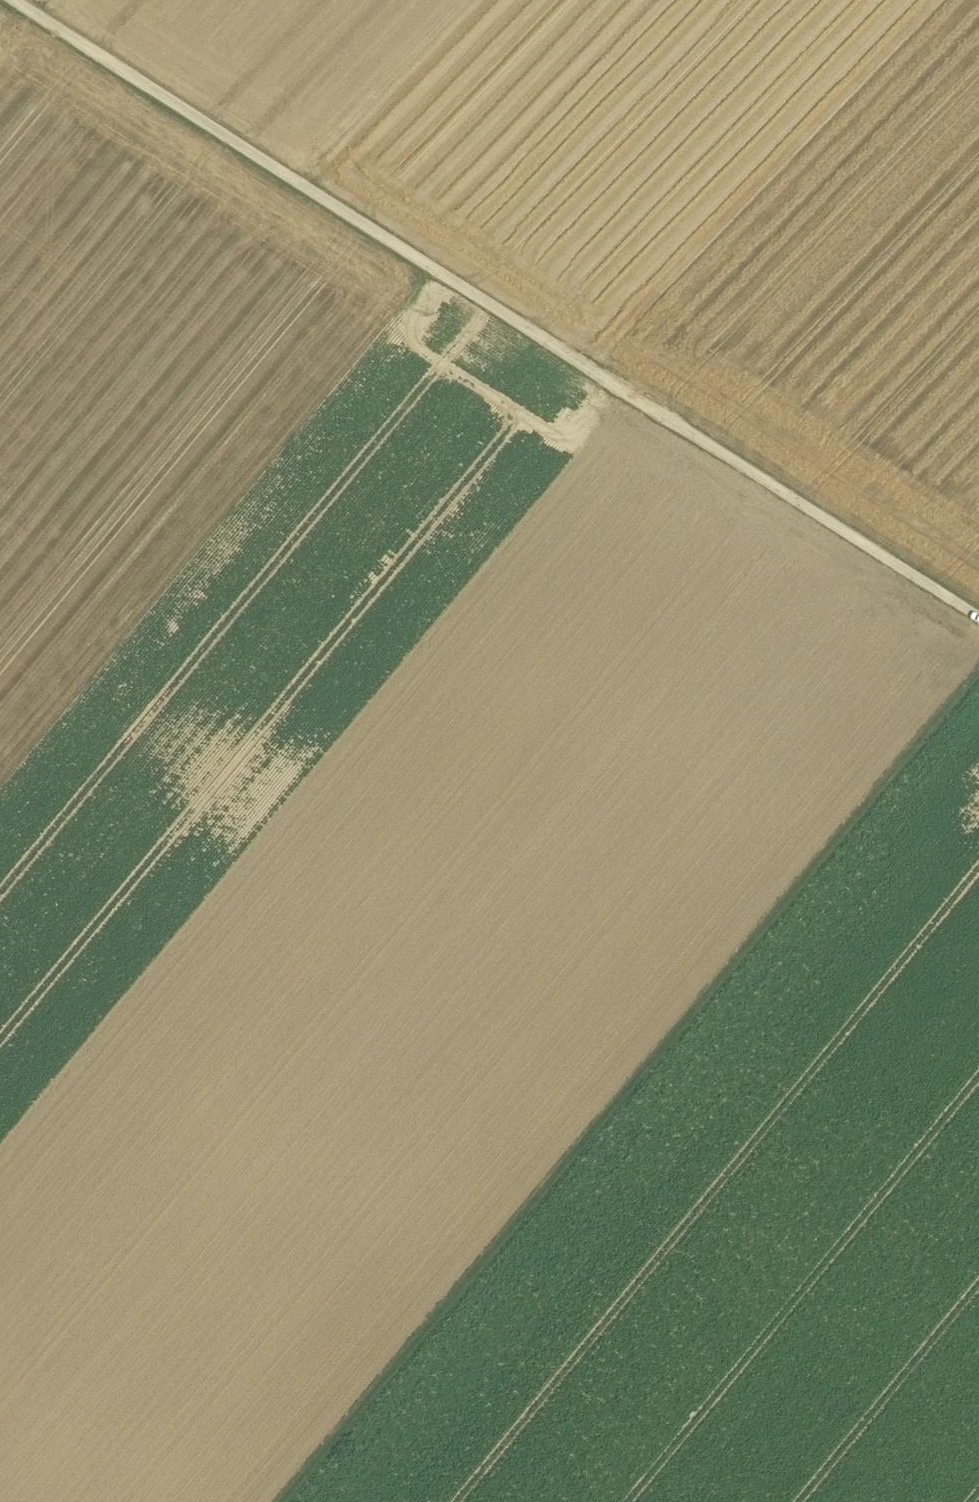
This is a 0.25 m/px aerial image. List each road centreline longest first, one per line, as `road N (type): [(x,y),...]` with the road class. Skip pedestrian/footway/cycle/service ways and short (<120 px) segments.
road 1 (track): [(978,616),(17,0)]
road 2 (track): [(291,1501),(978,670)]

